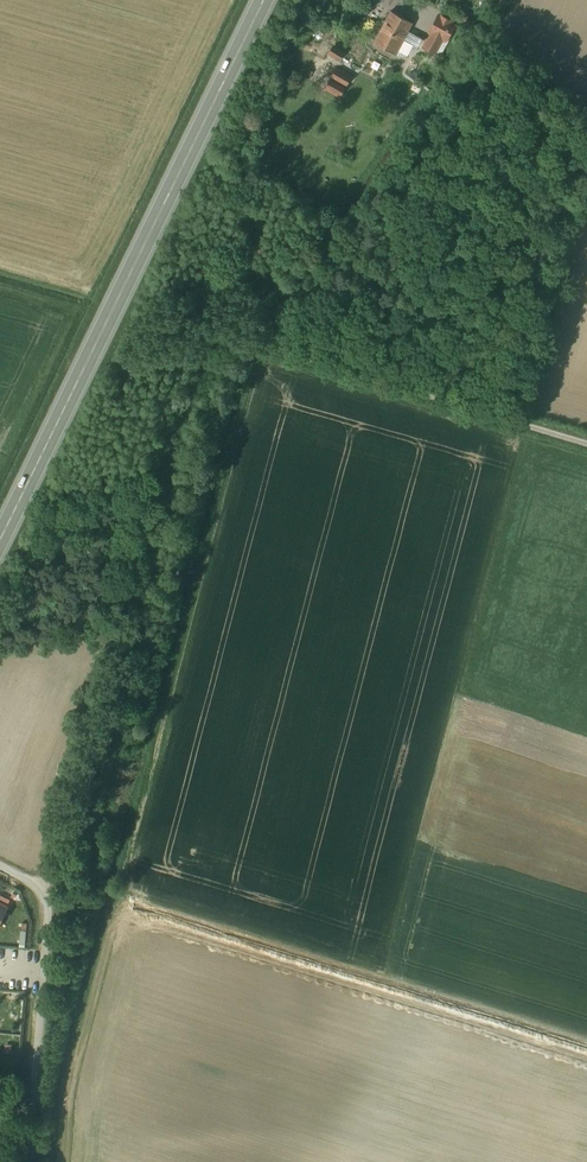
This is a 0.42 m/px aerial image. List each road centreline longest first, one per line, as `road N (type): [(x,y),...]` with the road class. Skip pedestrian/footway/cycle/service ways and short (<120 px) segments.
road 1 (secondary): [(265,0),(0,541)]
road 2 (track): [(37,890),(89,803),(139,631),(156,493),(223,335)]
road 3 (unclassified): [(586,444),(272,350)]
road 4 (unclassified): [(0,867),(37,890),(47,911),(33,1161)]

